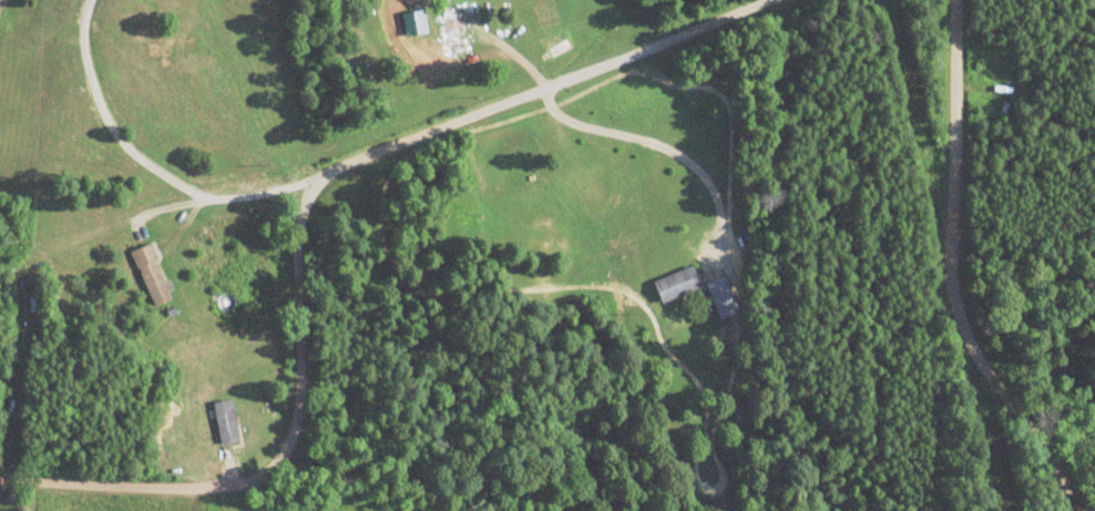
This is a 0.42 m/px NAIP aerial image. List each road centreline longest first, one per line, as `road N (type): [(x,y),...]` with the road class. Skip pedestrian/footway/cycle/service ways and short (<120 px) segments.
road 1 (residential): [(768,0),(309,185),(298,247),(301,388),(282,457),(238,483),(181,488),(0,477)]
road 2 (residential): [(1060,510),(1055,488),(953,321),(947,0)]
road 3 (residential): [(93,0),(83,24),(86,74),(104,120),(147,166),(204,202)]
road 4 (residential): [(309,185),(140,218)]

